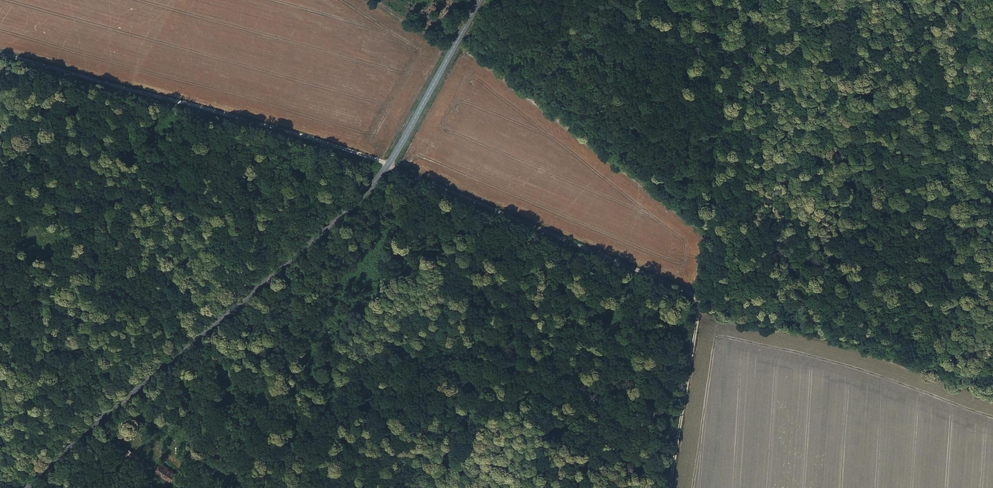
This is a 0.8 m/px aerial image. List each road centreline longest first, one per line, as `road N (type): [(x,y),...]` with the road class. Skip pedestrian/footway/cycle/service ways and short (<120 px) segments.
road 1 (track): [(700,299),(389,164),(0,54)]
road 2 (tertiary): [(480,0),(372,186),(27,487)]
road 3 (track): [(700,299),(992,385)]
road 4 (track): [(671,487),(700,299)]

